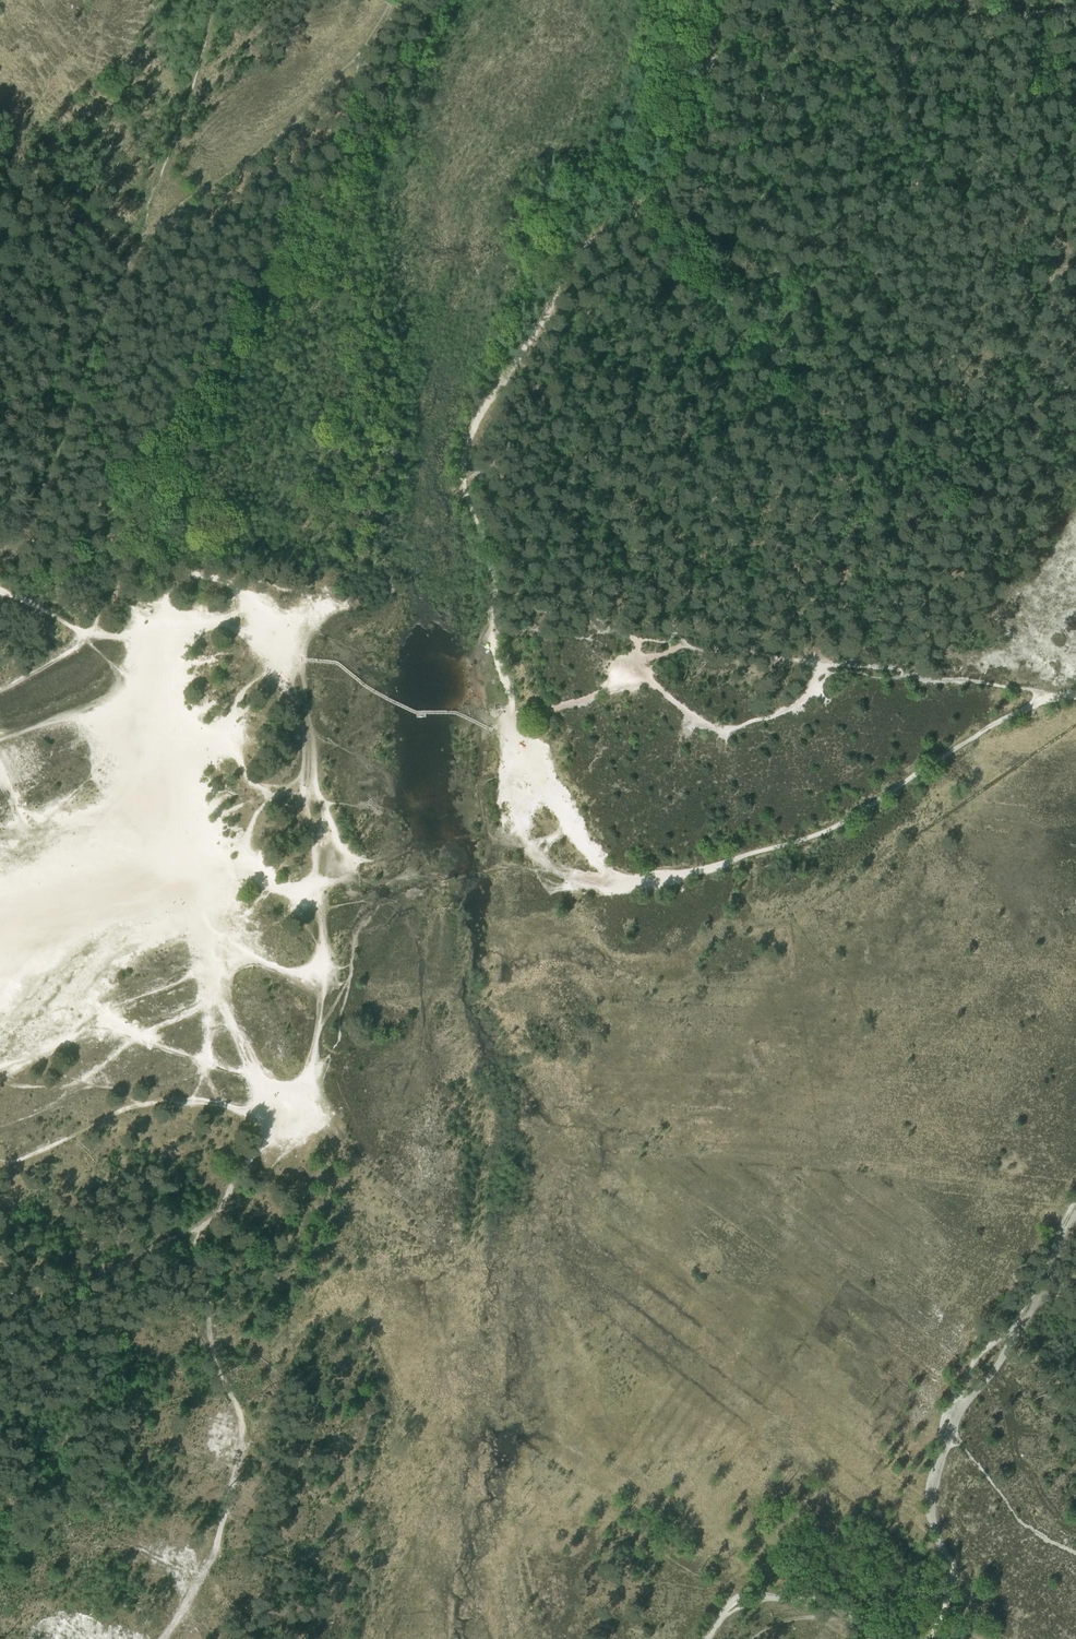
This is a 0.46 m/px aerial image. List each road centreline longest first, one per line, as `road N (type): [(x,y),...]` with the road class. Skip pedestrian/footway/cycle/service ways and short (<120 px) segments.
road 1 (track): [(1054,694),(989,726),(832,828),(795,842),(643,878),(543,868)]
road 2 (track): [(520,358),(586,246),(654,208),(703,137)]
road 3 (track): [(490,634),(495,585),(465,458),(520,358)]
road 4 (track): [(825,0),(886,25),(1075,7)]
road 5 (track): [(490,634),(512,708),(511,785),(529,850),(543,868)]
road 6 (track): [(703,137),(713,0)]

